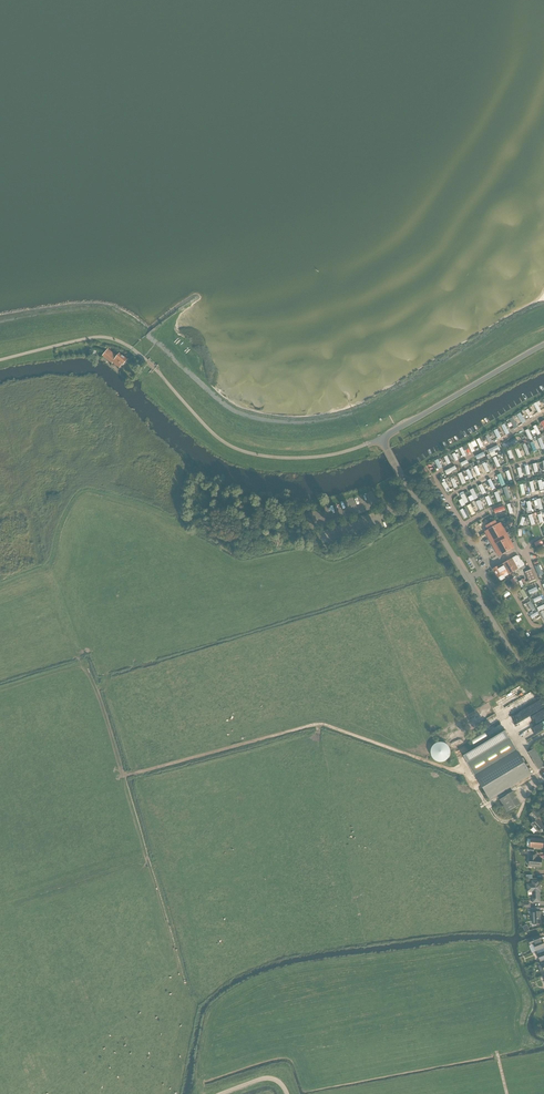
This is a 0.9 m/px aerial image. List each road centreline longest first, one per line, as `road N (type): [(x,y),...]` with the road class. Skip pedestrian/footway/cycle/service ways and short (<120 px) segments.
road 1 (tertiary): [(543,682),(513,654),(381,438)]
road 2 (tertiary): [(381,438),(543,344)]

